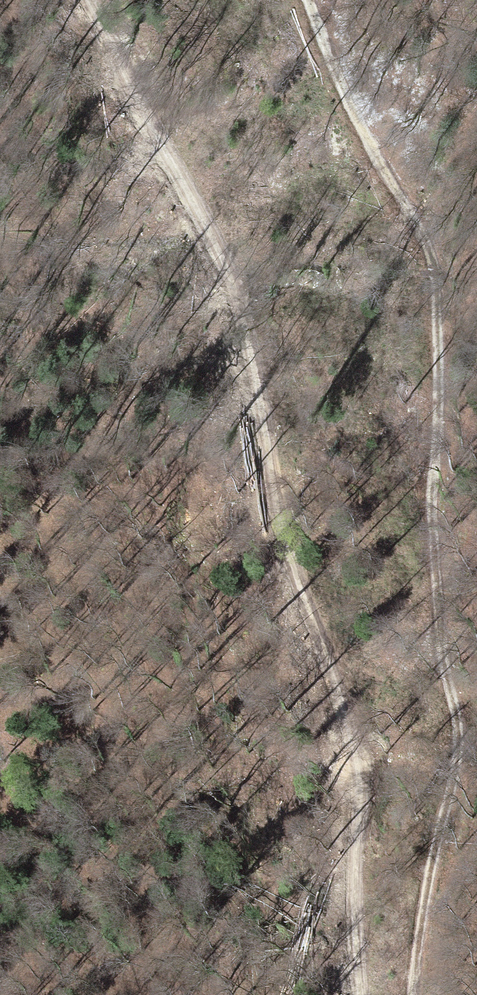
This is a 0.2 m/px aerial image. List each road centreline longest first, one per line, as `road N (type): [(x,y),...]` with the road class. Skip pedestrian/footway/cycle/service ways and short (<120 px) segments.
road 1 (track): [(87,0),(233,284),(276,510),(355,749),(356,994)]
road 2 (track): [(412,994),(459,742),(432,558),(436,281),(432,256),(367,140),(308,0)]

